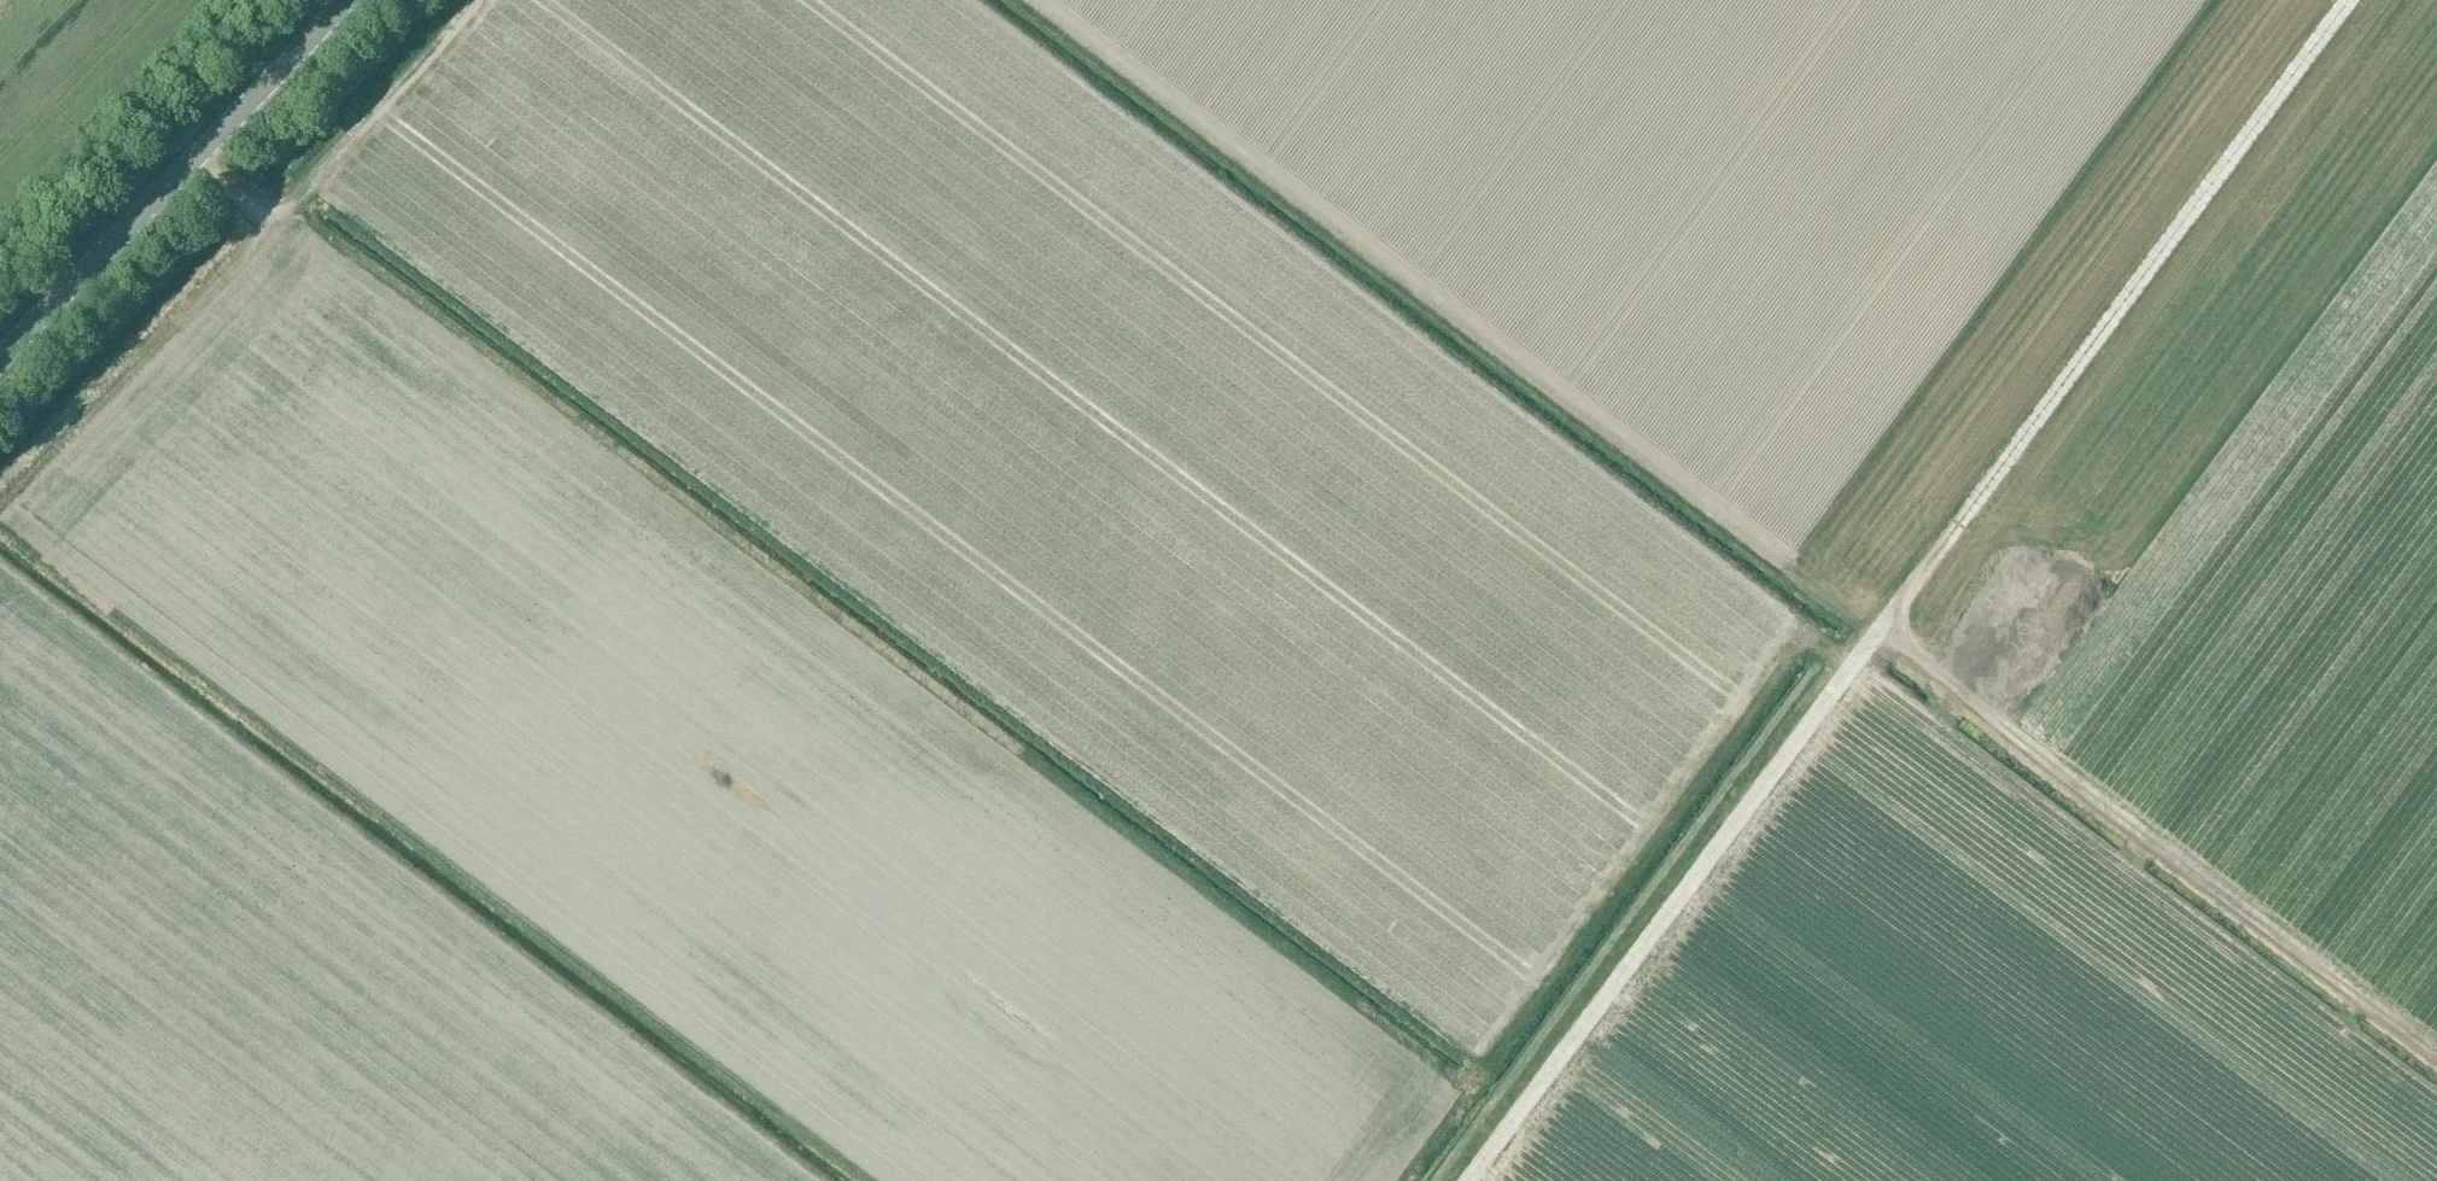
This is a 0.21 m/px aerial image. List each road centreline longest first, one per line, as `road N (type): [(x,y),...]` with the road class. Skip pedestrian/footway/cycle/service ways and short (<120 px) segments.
road 1 (track): [(2436,1052),(1880,630)]
road 2 (unclassified): [(315,0),(0,332)]

